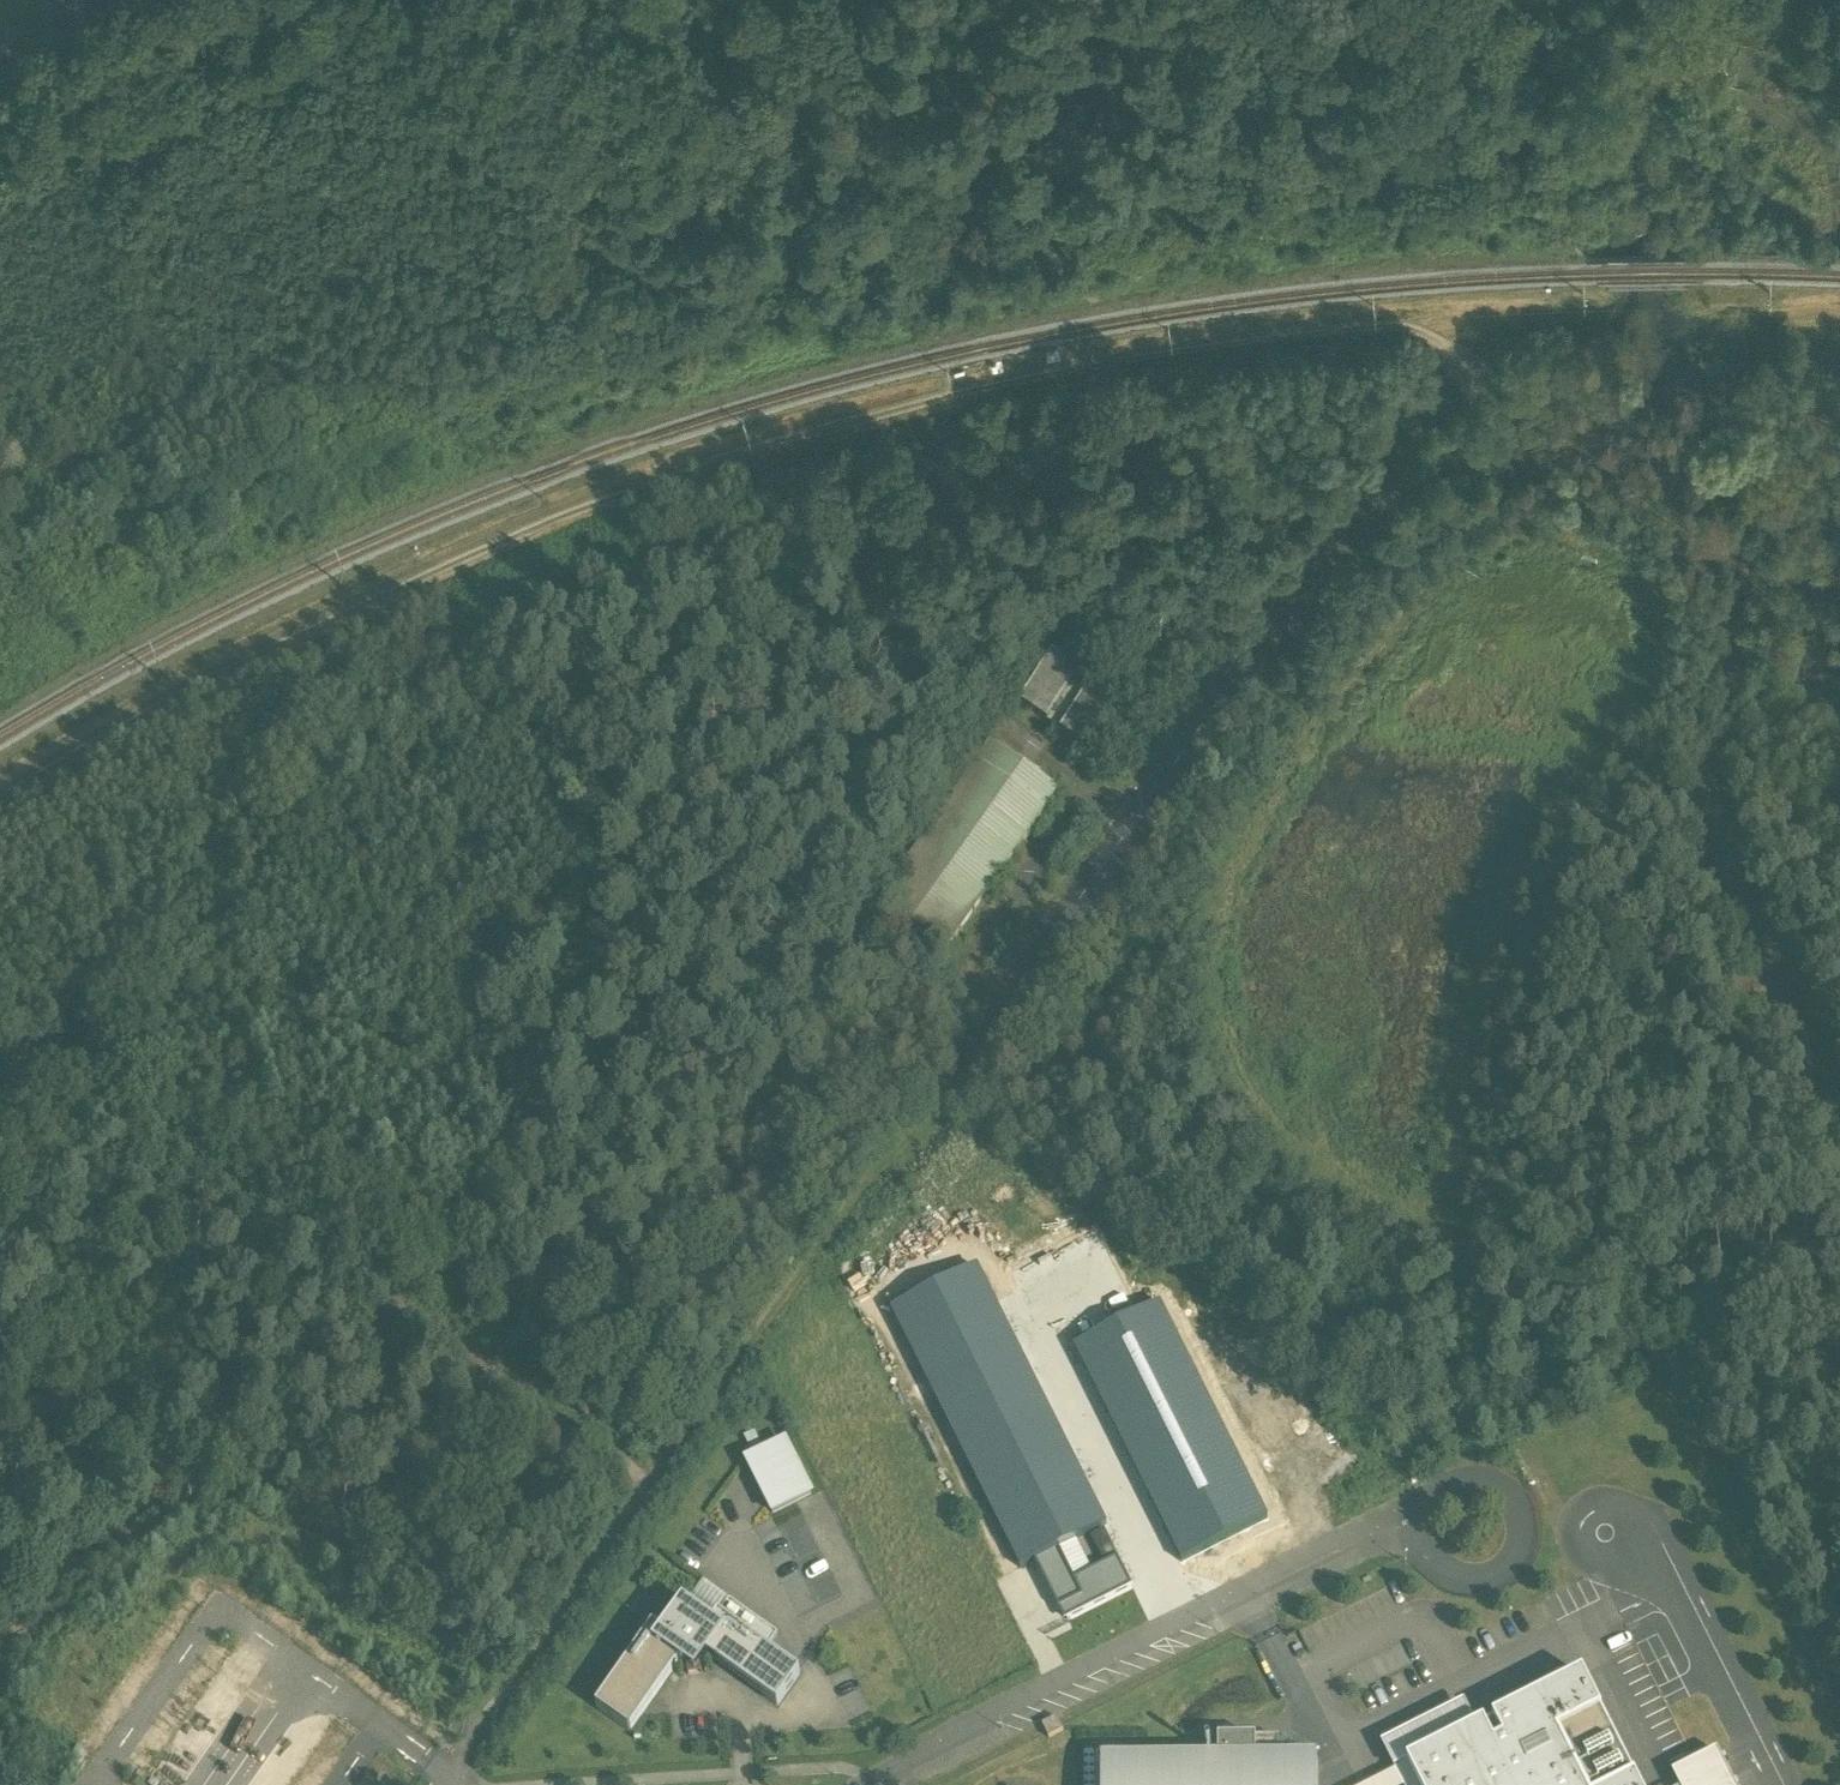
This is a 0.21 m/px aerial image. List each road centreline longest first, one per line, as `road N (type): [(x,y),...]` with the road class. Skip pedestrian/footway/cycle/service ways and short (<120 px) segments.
road 1 (track): [(1467,373),(1441,336),(1415,324),(1258,338),(956,397),(808,439),(538,530),(231,675),(0,806)]
road 2 (track): [(0,1026),(620,1461),(639,1482),(633,1511)]
road 3 (unclassified): [(872,1784),(1219,1609),(1421,1517)]
road 4 (track): [(633,1511),(451,1784)]
road 5 (unclassified): [(1421,1517),(1455,1477),(1491,1476),(1520,1498),(1530,1533),(1516,1565),(1485,1583),(1449,1578)]
road 6 (residential): [(0,77),(202,0)]
road 7 (track): [(1660,391),(1766,352),(1839,343)]

